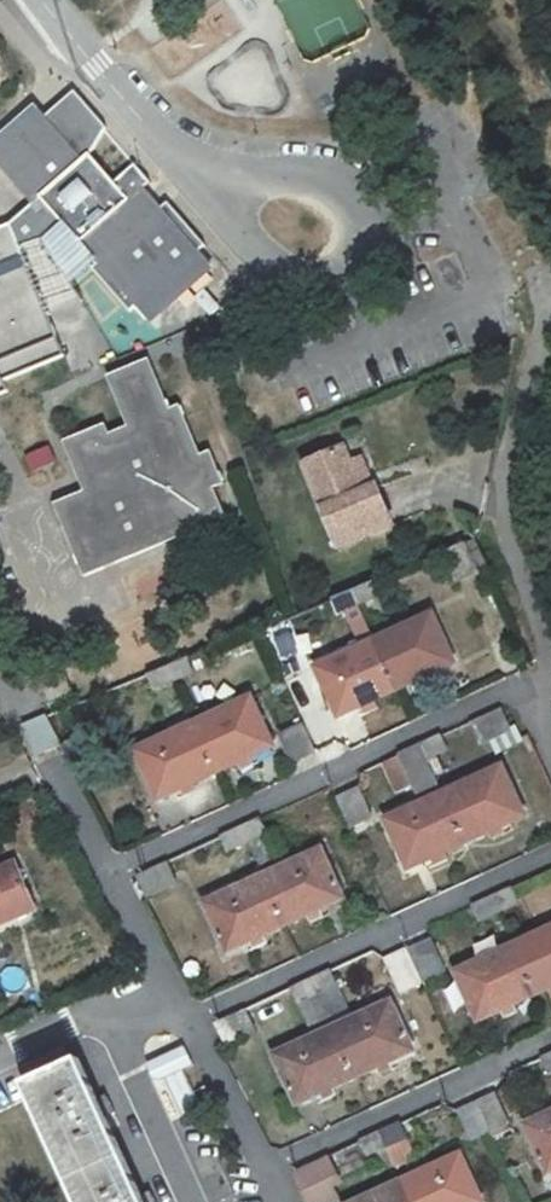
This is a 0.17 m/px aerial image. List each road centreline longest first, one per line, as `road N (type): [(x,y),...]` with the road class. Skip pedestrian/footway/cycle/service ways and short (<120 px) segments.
road 1 (residential): [(526,688),(109,870)]
road 2 (residential): [(550,857),(187,1021)]
road 3 (residential): [(550,324),(503,502),(510,564),(535,612),(546,666),(526,688)]
road 4 (residential): [(550,1036),(264,1170)]
road 5 (residential): [(253,197),(245,220),(262,263),(306,277),(345,252),(349,205),(336,185),(315,173),(269,180)]
road 6 (residential): [(253,197),(142,122),(41,0)]
road 7 (residential): [(0,1054),(166,981)]
road 8 (residential): [(187,1021),(264,1170)]
road 9 (residential): [(109,870),(166,981)]

